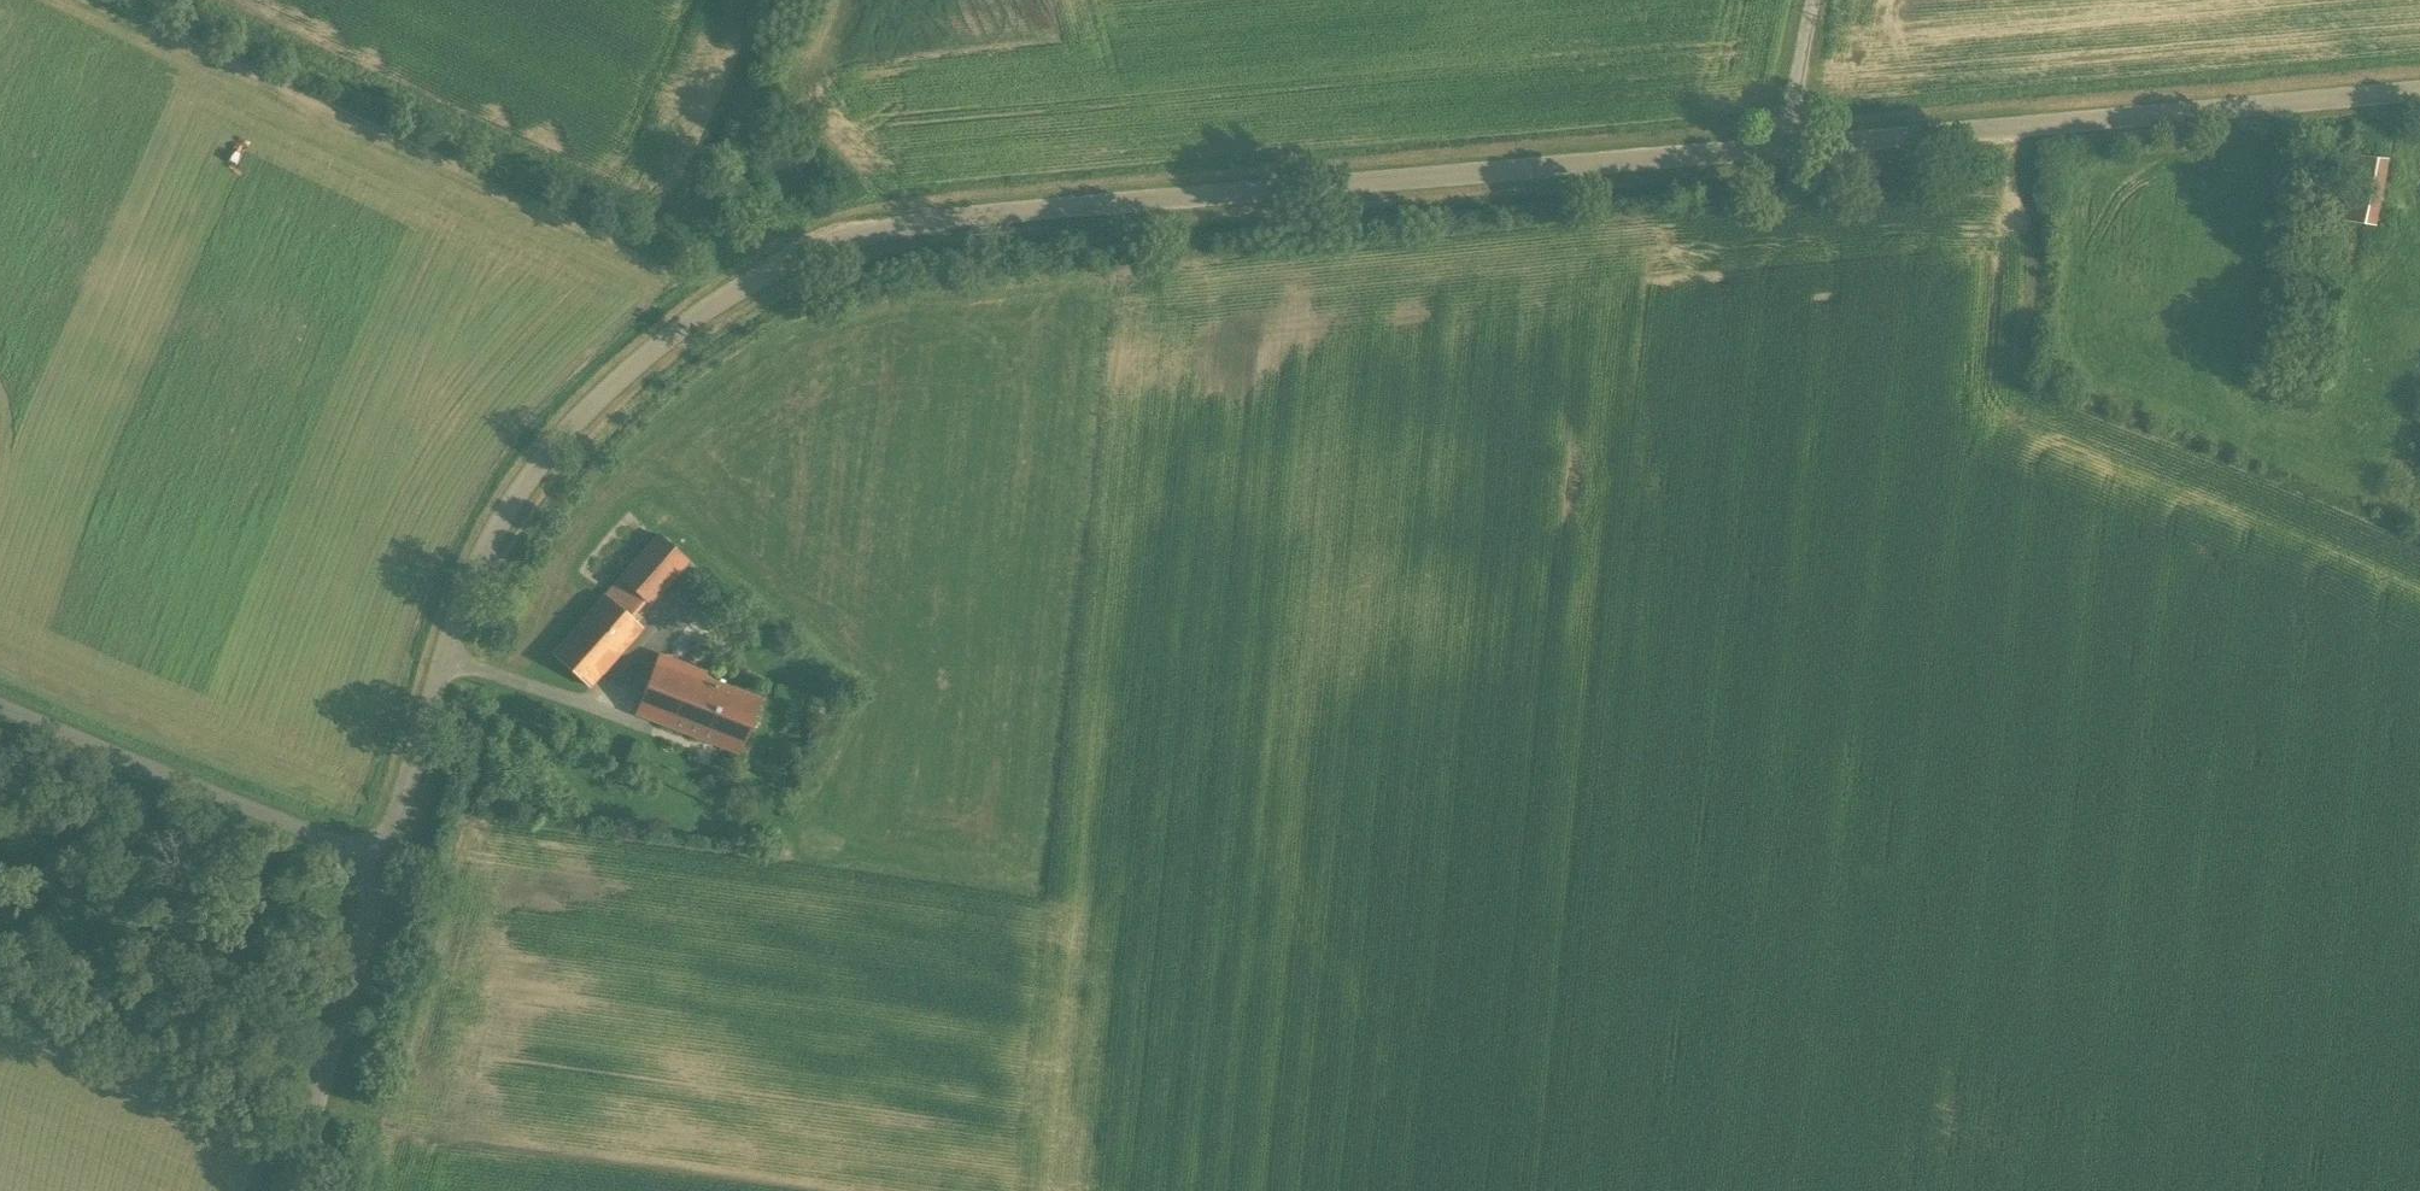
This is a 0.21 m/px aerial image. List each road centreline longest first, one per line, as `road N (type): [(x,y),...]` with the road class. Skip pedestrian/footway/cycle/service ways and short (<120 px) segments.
road 1 (unclassified): [(2419,92),(1001,217),(817,247),(674,332),(565,428),(505,513),(471,580),(381,863)]
road 2 (unclassified): [(381,863),(0,701)]
road 3 (unclassified): [(381,863),(287,1190)]

